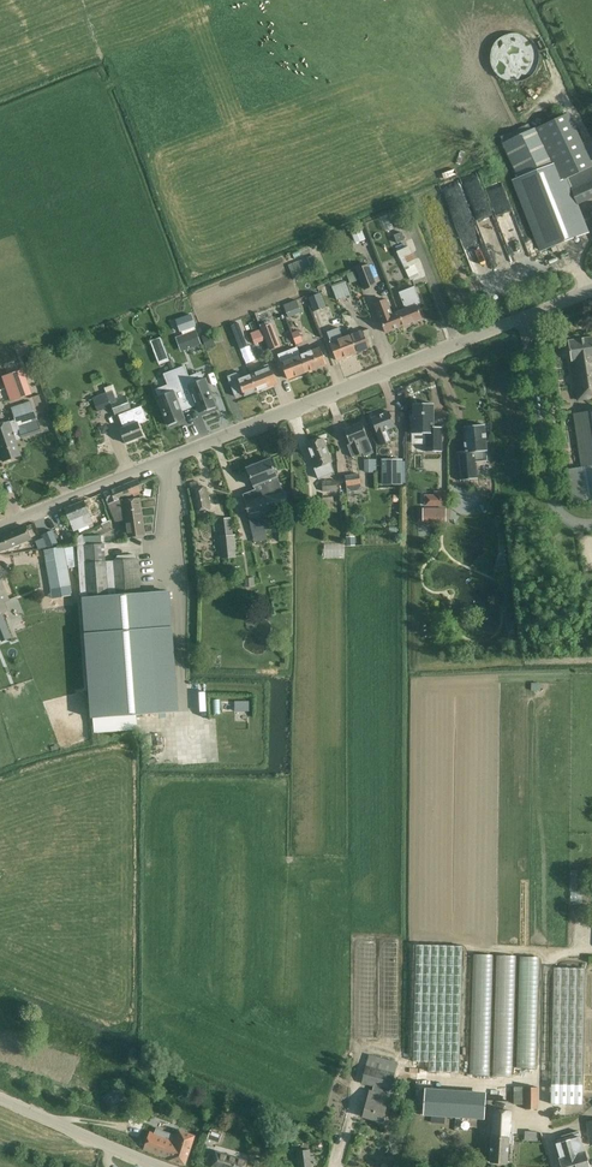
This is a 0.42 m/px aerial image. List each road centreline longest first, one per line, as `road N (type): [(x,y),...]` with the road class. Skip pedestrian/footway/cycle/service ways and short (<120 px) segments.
road 1 (unclassified): [(0,524),(591,290)]
road 2 (tertiary): [(164,1166),(0,1099)]

